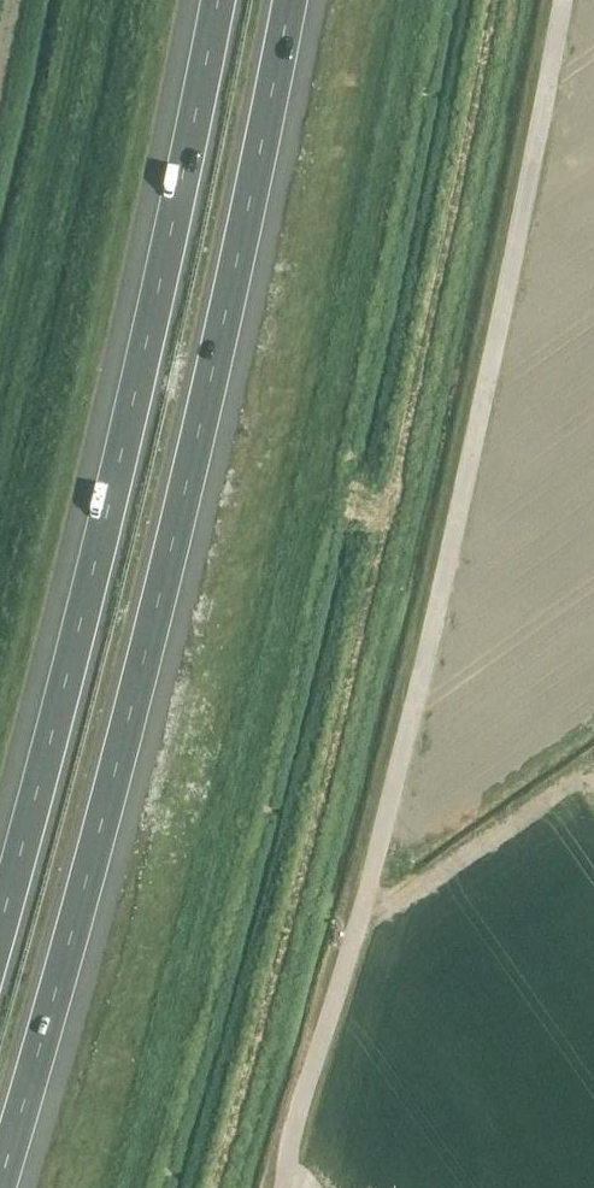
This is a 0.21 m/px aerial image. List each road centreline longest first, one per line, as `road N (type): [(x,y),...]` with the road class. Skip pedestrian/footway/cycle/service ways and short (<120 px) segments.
road 1 (motorway): [(9,1187),(174,592),(303,0)]
road 2 (motorway): [(214,0),(0,914)]

